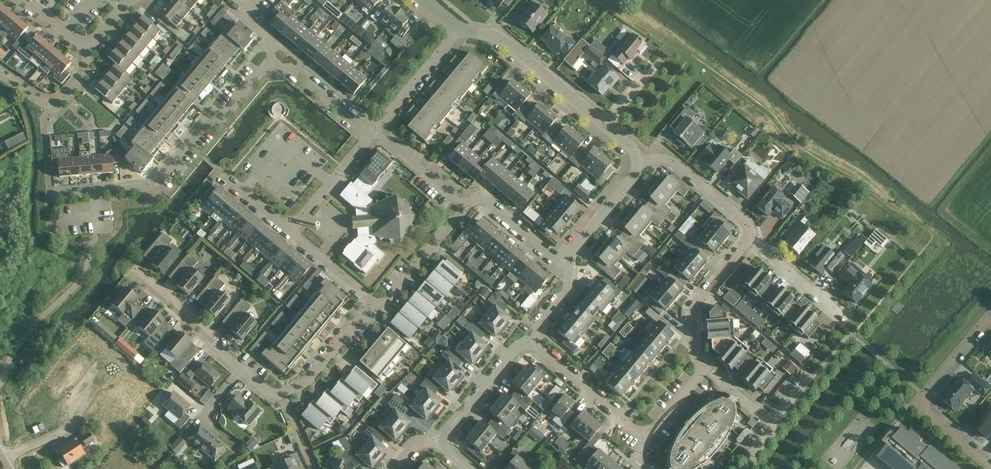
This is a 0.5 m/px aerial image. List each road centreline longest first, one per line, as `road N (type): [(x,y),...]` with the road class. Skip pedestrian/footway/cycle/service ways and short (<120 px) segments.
road 1 (residential): [(269,66),(160,176),(132,187),(48,195)]
road 2 (residential): [(990,468),(920,404),(990,321)]
road 3 (residential): [(238,368),(280,395),(305,383),(379,307)]
road 4 (residential): [(601,126),(492,34),(457,29)]
road 5 (residential): [(703,371),(690,318),(749,241)]
road 6 (residential): [(644,438),(529,342)]
road 7 (residential): [(749,241),(743,221),(671,160),(643,163)]
road 8 (residential): [(137,270),(219,339),(238,368)]
road 9 (residential): [(437,443),(529,342)]
road 10 (residential): [(368,131),(457,29)]
road 11 (residential): [(379,307),(466,208)]
road 12 (residential): [(568,266),(643,163)]
road 13 (residential): [(848,319),(749,241)]
road 14 (residential): [(291,230),(368,131)]
road 15 (residential): [(568,266),(488,202),(466,208)]
road 16 (residential): [(466,208),(368,131)]
road 17 (residential): [(368,131),(283,64),(269,66)]

